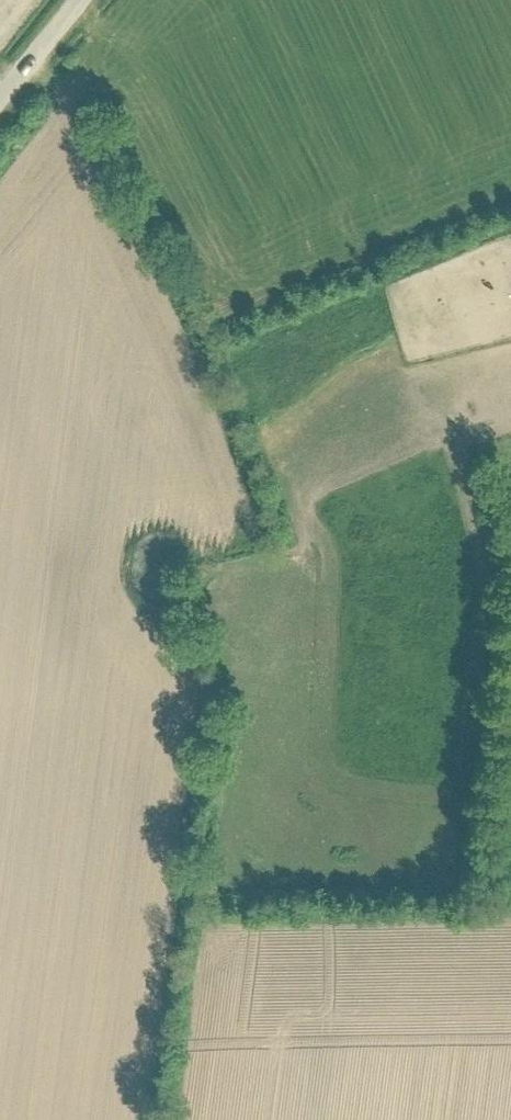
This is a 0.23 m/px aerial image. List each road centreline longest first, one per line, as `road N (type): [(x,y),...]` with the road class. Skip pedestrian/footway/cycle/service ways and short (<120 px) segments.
road 1 (unclassified): [(0,95),(78,0)]

